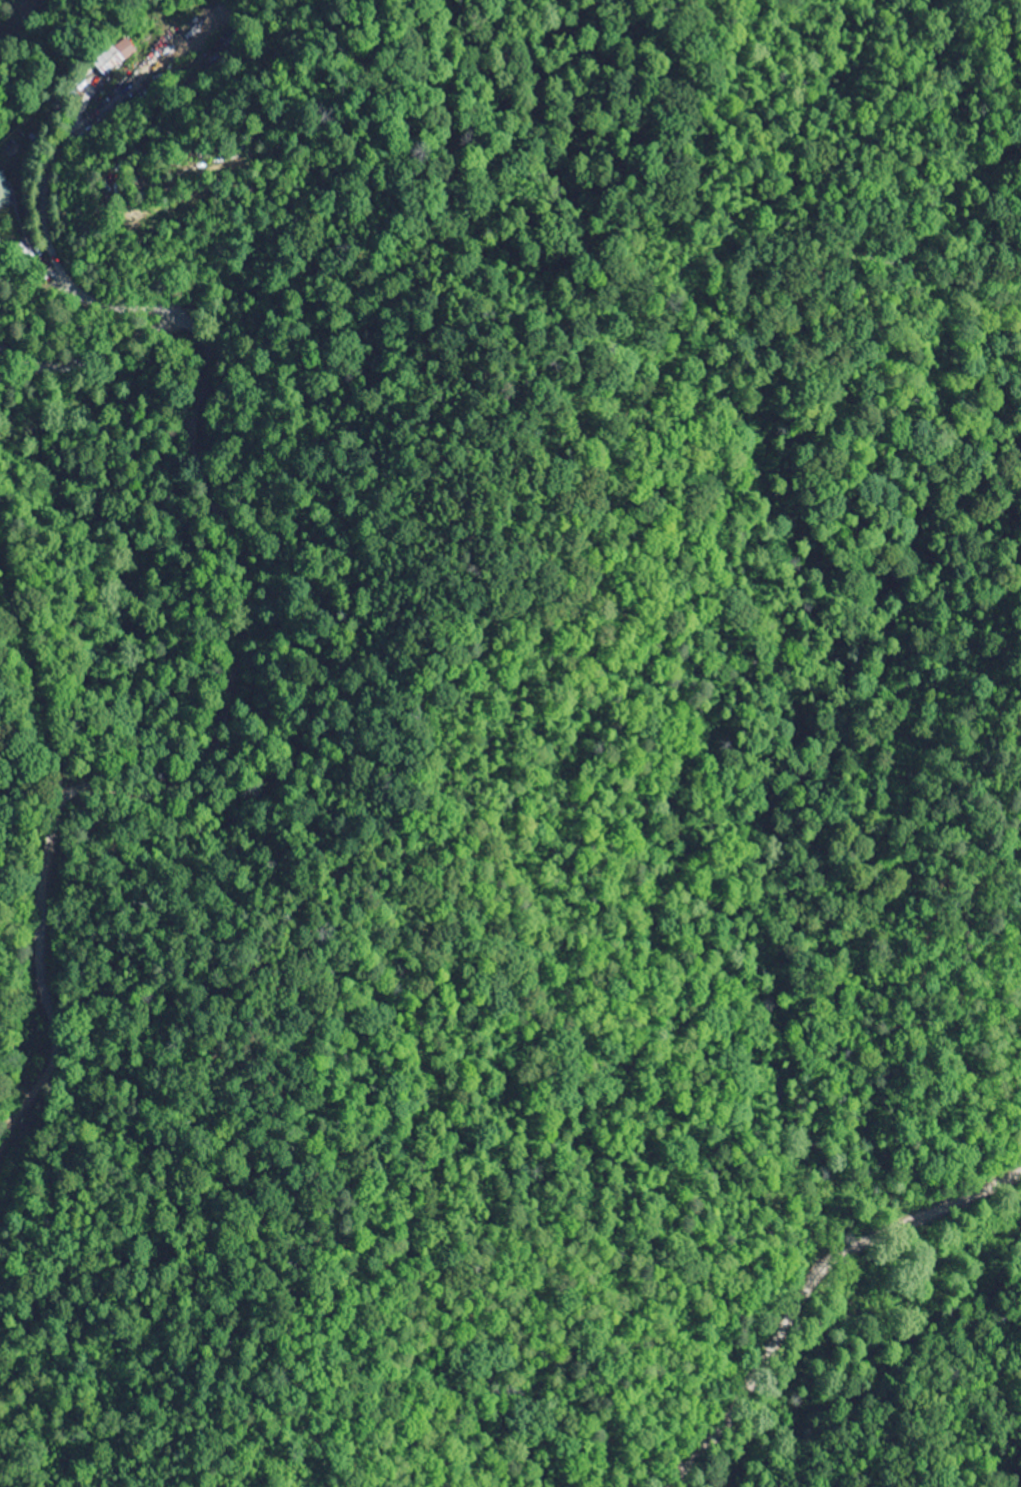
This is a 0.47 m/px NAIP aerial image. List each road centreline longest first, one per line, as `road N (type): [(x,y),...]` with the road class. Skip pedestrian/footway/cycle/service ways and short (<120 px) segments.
road 1 (residential): [(0,1142),(54,1049),(39,948),(62,810),(87,794),(180,787),(213,767),(239,688),(252,590),(248,563),(197,454),(195,416),(214,366),(212,342),(170,326),(55,366),(0,342)]
road 2 (residential): [(664,1486),(720,1429),(821,1275),(1020,1176)]

